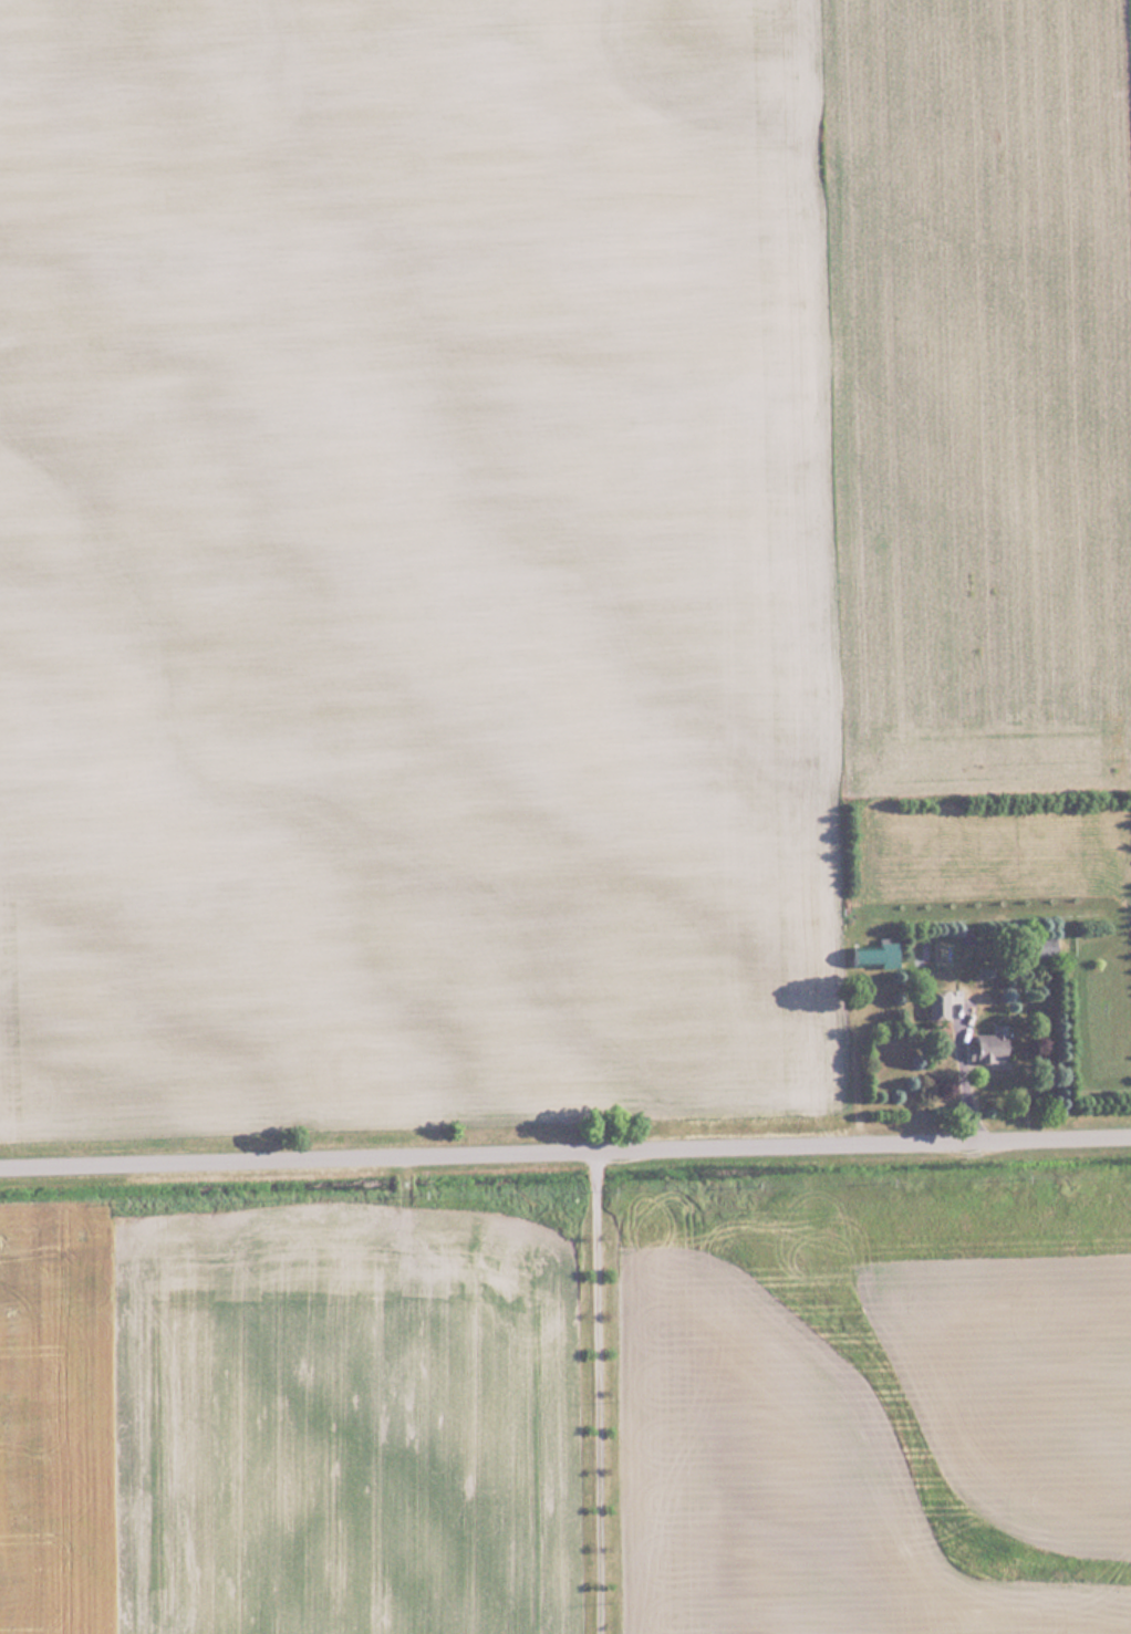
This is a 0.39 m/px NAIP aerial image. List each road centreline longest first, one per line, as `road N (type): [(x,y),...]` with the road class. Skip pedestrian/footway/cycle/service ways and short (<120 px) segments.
road 1 (residential): [(0,1171),(1130,1140)]

